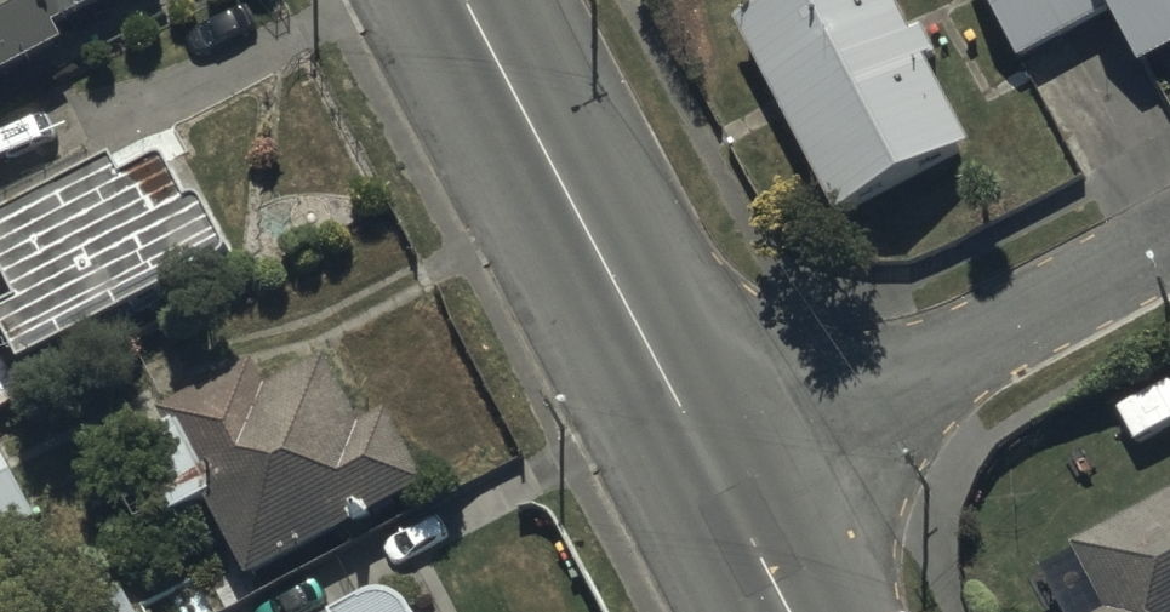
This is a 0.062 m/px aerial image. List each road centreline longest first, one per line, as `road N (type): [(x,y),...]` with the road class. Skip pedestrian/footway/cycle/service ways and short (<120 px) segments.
road 1 (tertiary): [(719,481),(465,0)]
road 2 (residential): [(719,481),(1169,236)]
road 3 (tertiary): [(789,611),(719,481)]

